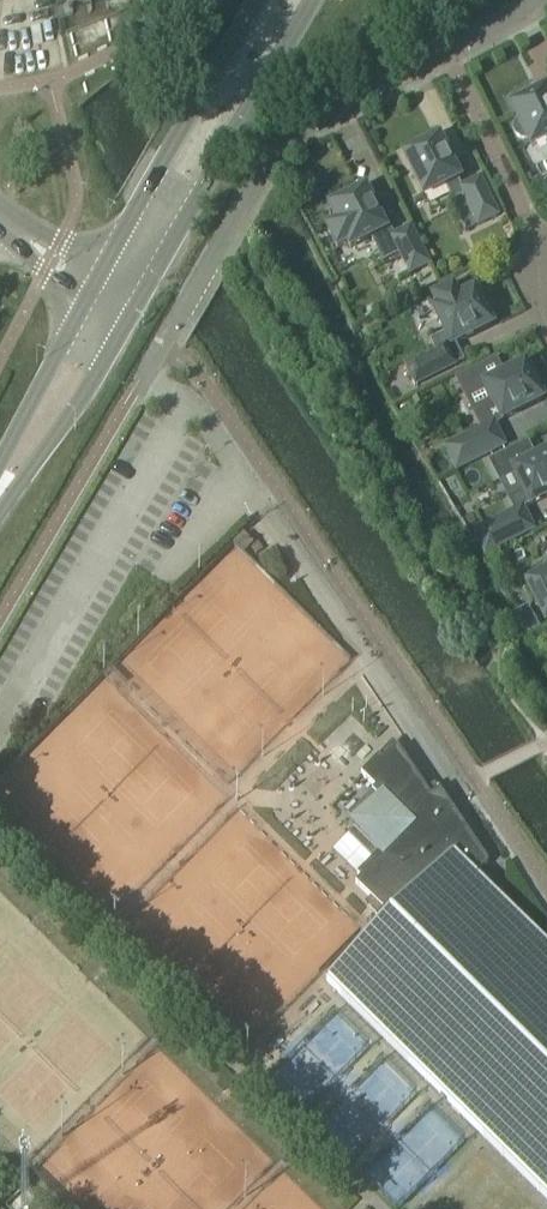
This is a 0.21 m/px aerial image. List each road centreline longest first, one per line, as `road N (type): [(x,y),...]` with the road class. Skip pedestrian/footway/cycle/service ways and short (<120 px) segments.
road 1 (residential): [(129,391),(255,177),(289,136),(539,0)]
road 2 (secondary): [(135,306),(314,0)]
road 3 (secondary): [(256,0),(94,281)]
road 4 (secondary): [(0,514),(135,306)]
road 5 (secondary): [(94,281),(0,455)]

